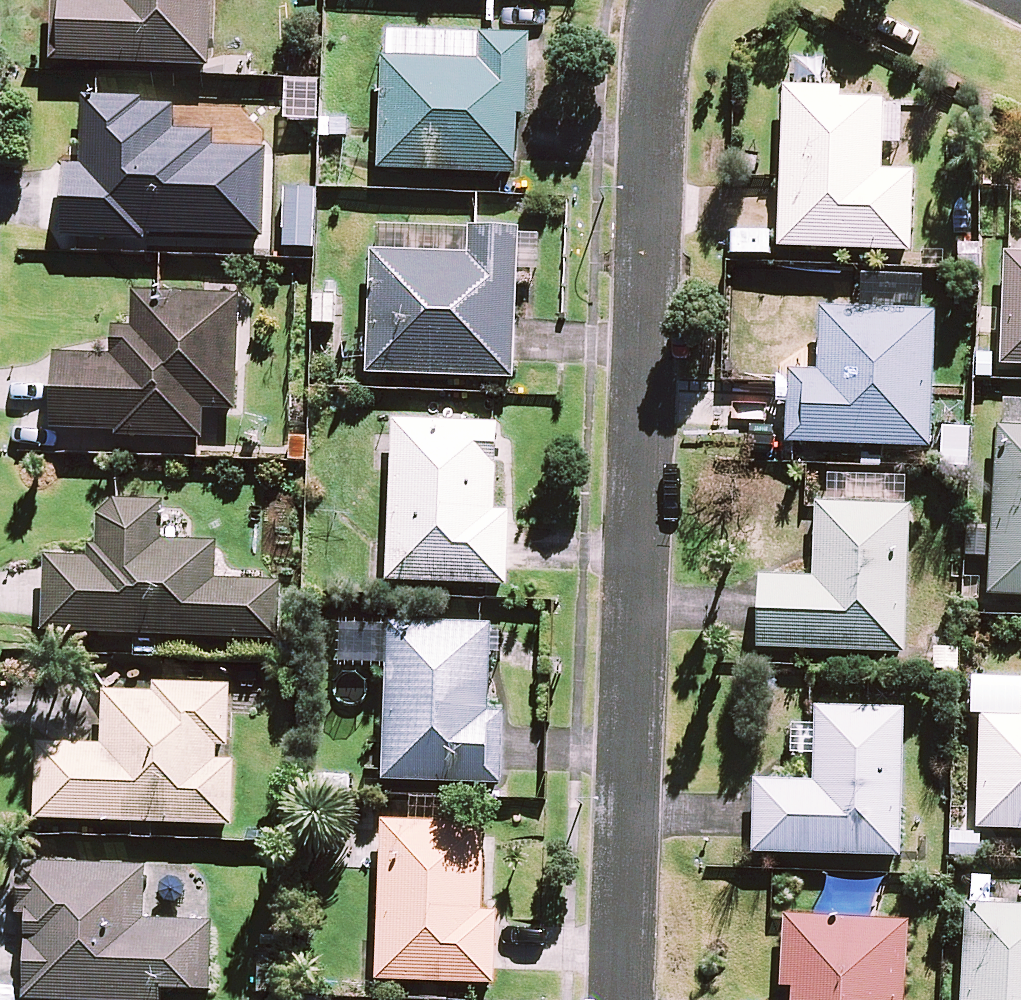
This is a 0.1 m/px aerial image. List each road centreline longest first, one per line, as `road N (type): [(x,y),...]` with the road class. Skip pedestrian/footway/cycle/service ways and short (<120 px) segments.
road 1 (residential): [(630,999),(659,59),(679,0)]

